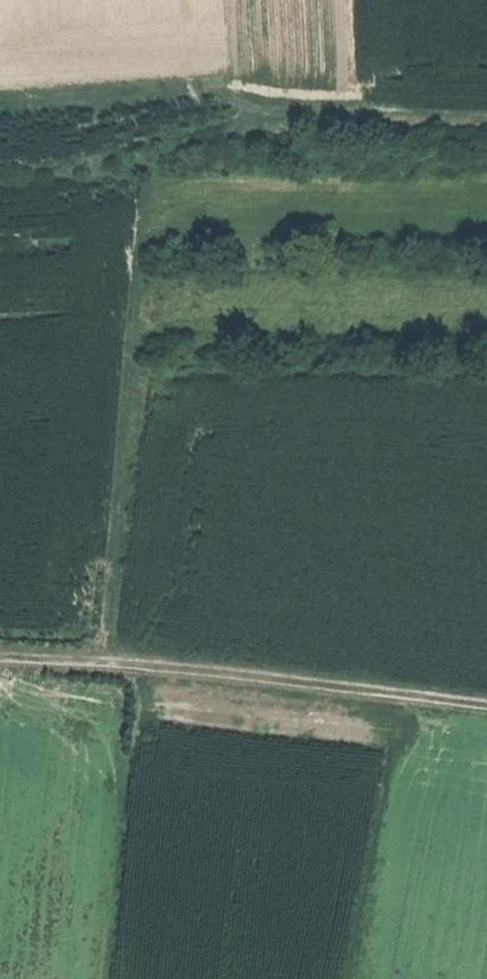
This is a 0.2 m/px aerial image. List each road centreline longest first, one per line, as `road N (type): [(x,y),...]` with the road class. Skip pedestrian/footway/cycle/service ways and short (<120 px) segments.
road 1 (track): [(159,149),(106,662)]
road 2 (track): [(486,706),(191,670),(0,659)]
road 3 (track): [(0,159),(167,98)]

